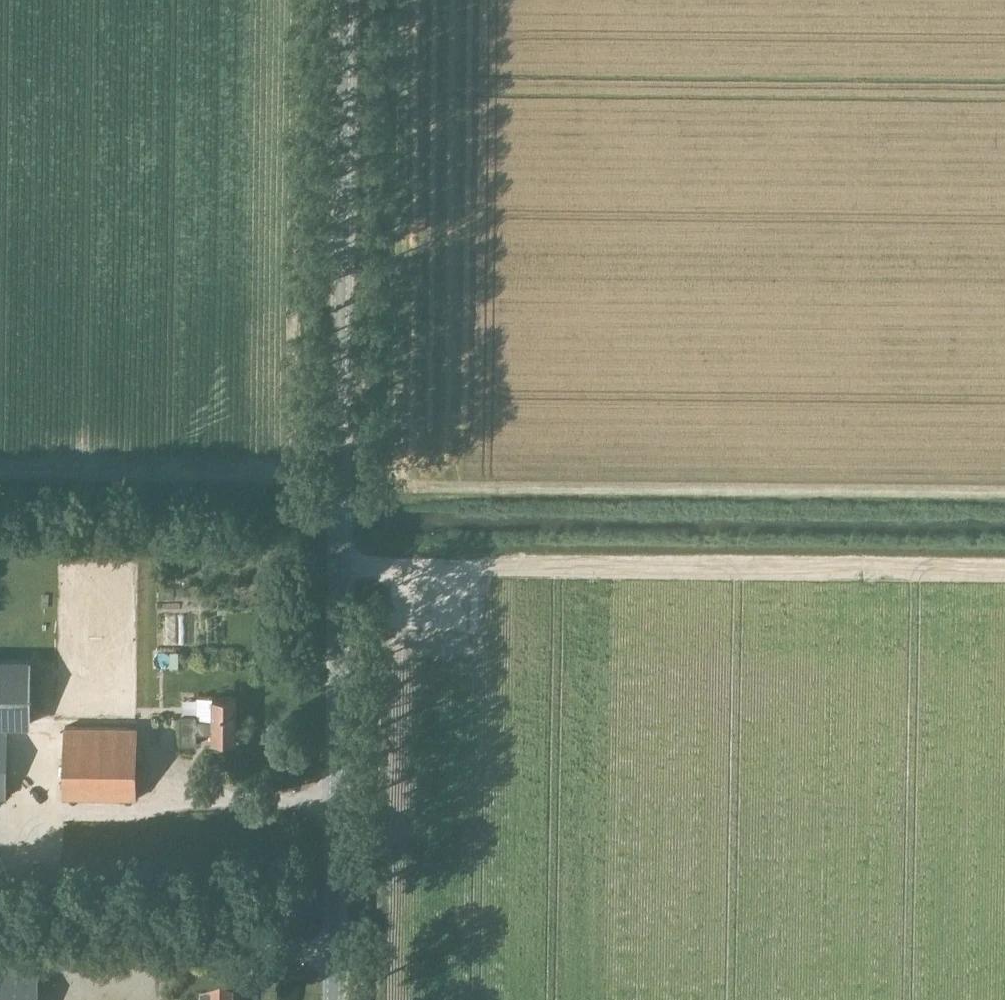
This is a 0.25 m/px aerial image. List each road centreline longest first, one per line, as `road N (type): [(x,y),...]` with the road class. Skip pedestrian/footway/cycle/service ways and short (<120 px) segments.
road 1 (unclassified): [(333,999),(344,0)]

